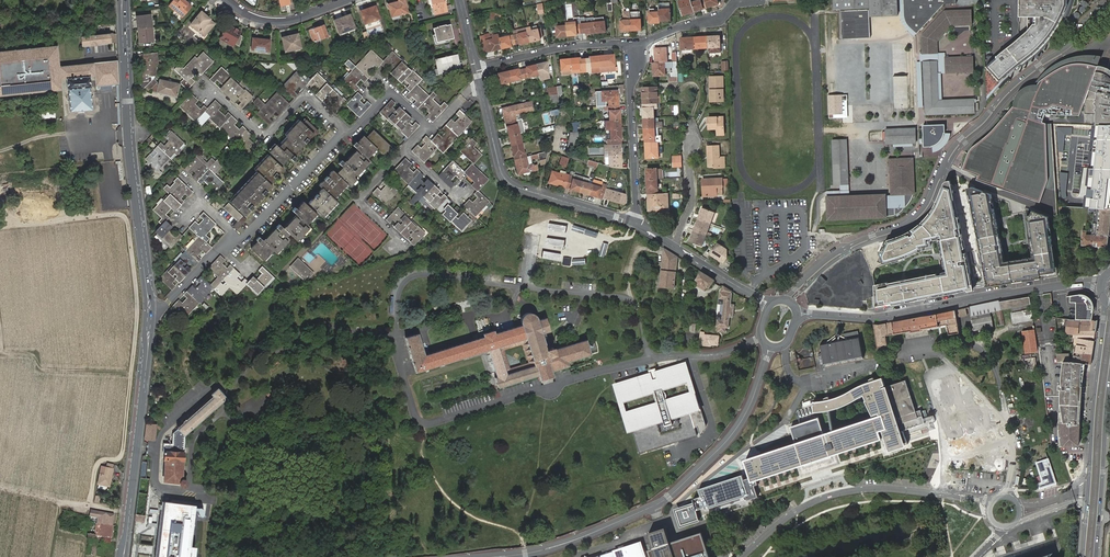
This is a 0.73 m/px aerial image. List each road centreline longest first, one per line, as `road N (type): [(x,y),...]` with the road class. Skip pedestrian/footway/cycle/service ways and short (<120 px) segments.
road 1 (residential): [(1109,7),(961,139),(922,211),(826,260),(786,300)]
road 2 (track): [(1,352),(32,355),(41,368),(131,372),(123,450),(95,467),(90,504),(0,488)]
road 3 (residential): [(490,556),(561,546),(662,502),(737,428),(770,345)]
road 4 (tertiary): [(122,0),(131,167),(151,307)]
road 5 (residential): [(798,314),(878,317),(1008,291),(1102,285)]
road 6 (unclassified): [(993,501),(858,489),(795,512),(742,556)]
road 7 (residential): [(476,66),(510,182),(635,222)]
road 8 (tertiary): [(151,307),(124,556)]
road 9 (secondary): [(1104,298),(1088,487)]
road 10 (secondary): [(1096,556),(1109,376)]
road 11 (residential): [(206,92),(263,135),(304,97),(344,131)]
road 12 (residential): [(636,48),(635,222)]
road 13 (residential): [(476,66),(585,45),(636,48)]
road 14 (residential): [(233,233),(243,240),(344,131)]
road 15 (residential): [(397,247),(360,201),(405,150)]
road 16 (residential): [(228,0),(257,18),(277,20),(345,0)]

